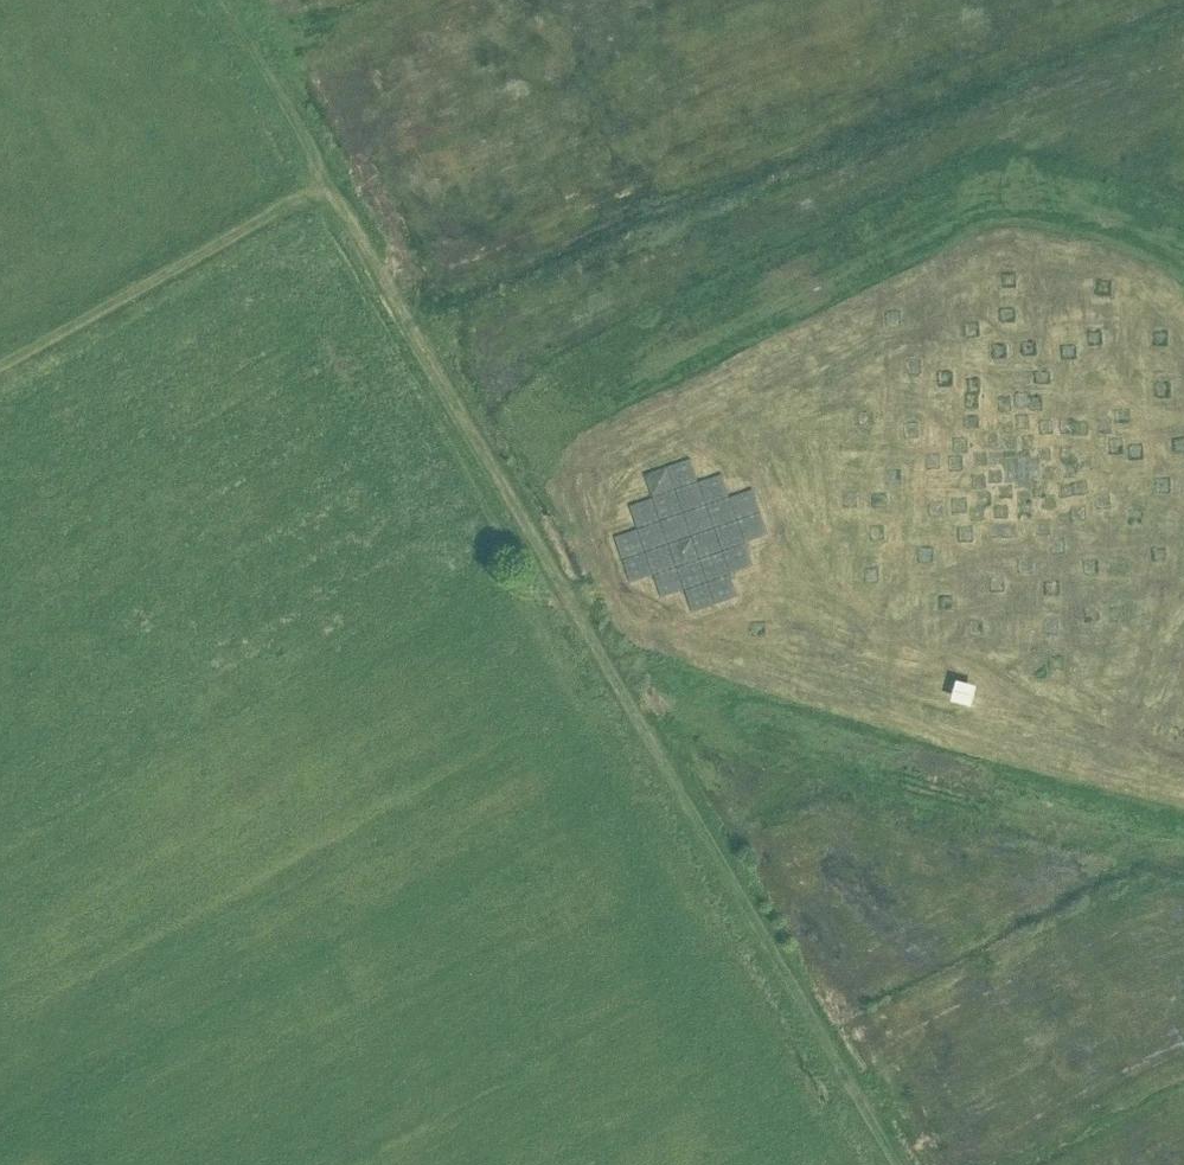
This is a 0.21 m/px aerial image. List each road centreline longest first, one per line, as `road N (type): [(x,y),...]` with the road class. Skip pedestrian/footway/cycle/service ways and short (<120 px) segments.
road 1 (track): [(324,177),(895,1164)]
road 2 (track): [(638,720),(766,652),(843,642),(1183,710)]
road 3 (track): [(0,364),(324,177)]
road 4 (track): [(766,652),(641,593),(608,588),(569,601)]
road 5 (track): [(223,0),(324,177)]

